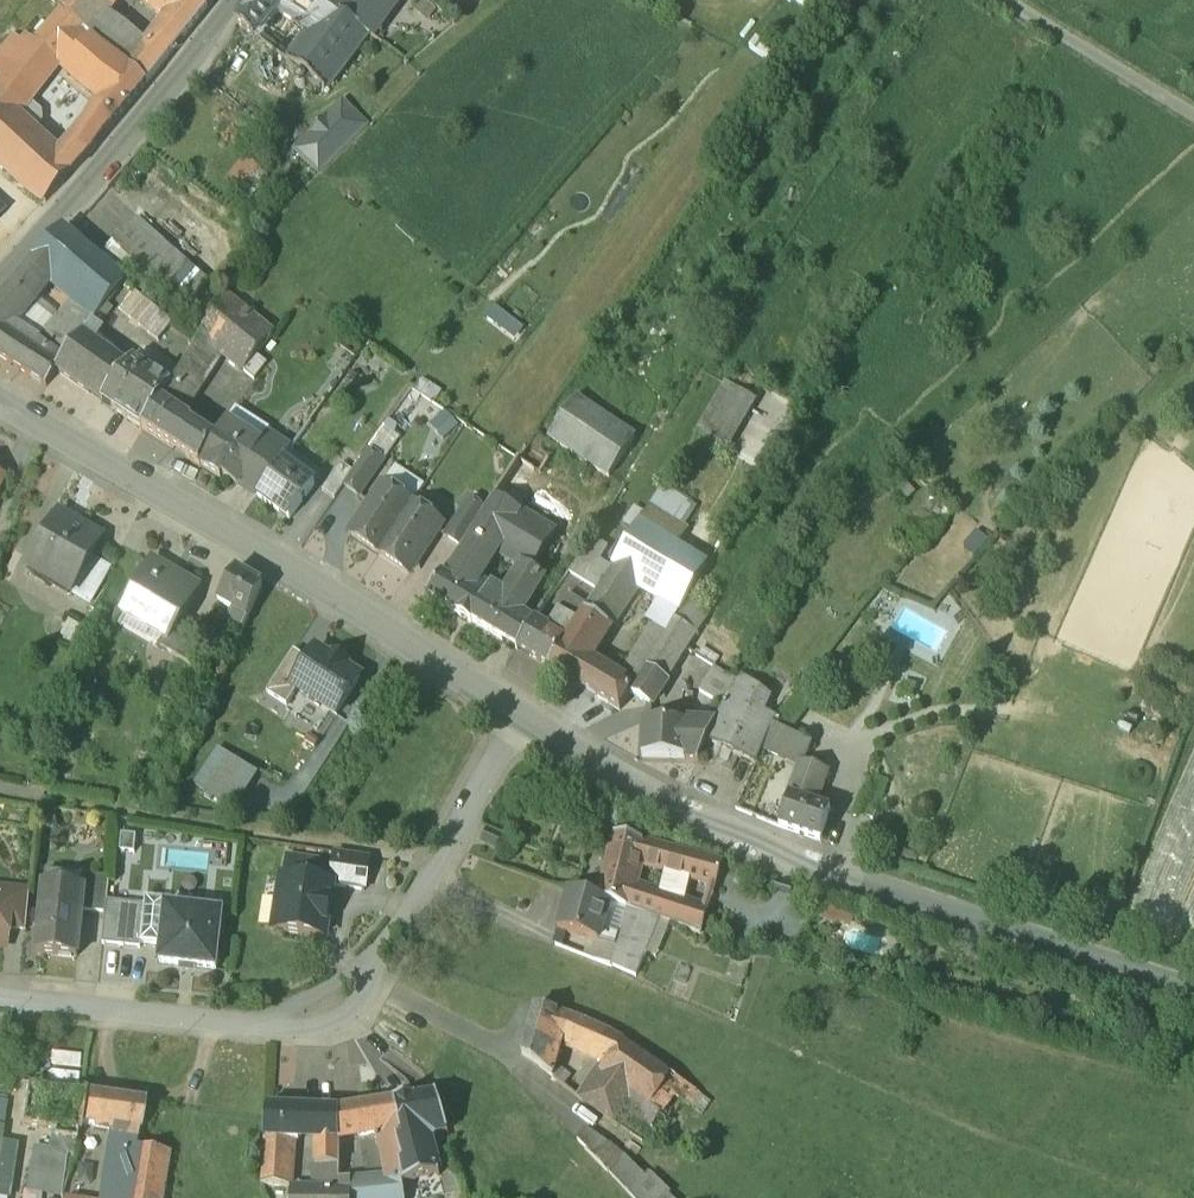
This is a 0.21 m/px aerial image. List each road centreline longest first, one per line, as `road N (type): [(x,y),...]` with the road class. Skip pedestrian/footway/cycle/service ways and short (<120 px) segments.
road 1 (residential): [(524,720),(692,815),(809,865),(1193,1000)]
road 2 (residential): [(0,407),(524,720)]
road 3 (secondary): [(0,279),(233,0)]
road 4 (residential): [(385,955),(524,720)]
road 5 (residential): [(0,997),(246,1025)]
road 6 (track): [(995,0),(1193,130)]
road 7 (residential): [(246,1025),(321,1030),(341,1020),(361,1008),(385,955)]
road 8 (residential): [(385,955),(246,1025)]

